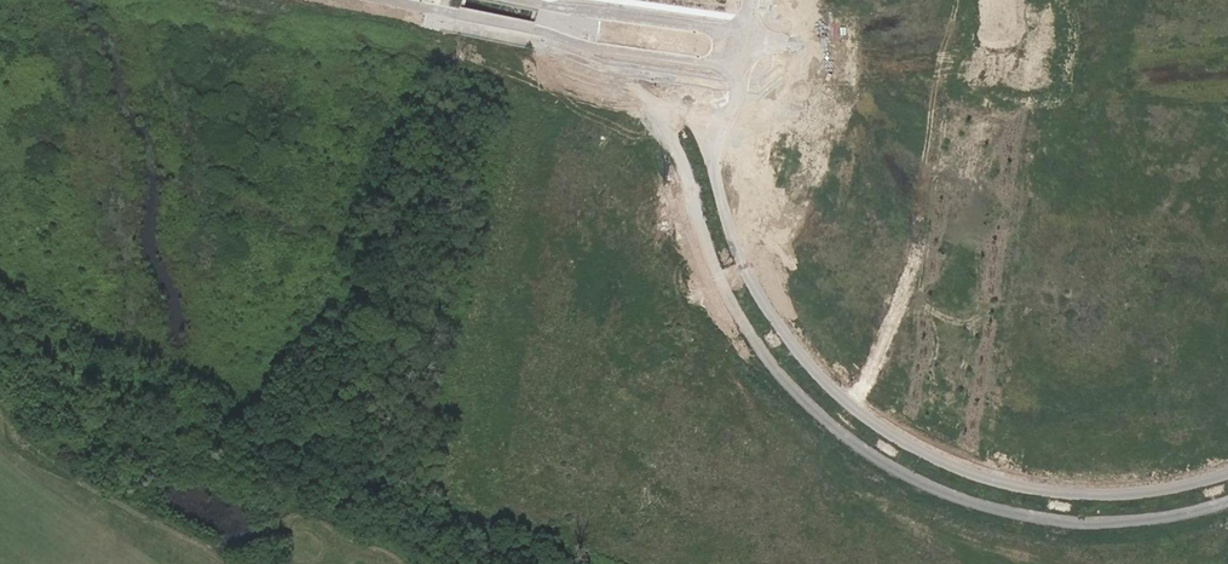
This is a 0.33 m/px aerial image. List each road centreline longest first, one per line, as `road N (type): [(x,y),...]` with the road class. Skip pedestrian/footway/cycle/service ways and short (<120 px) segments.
road 1 (unknown): [(657,122),(685,176),(714,269),(752,334),(806,402),(878,460),(950,496),(1020,517),(1148,522),(1227,503)]
road 2 (unknown): [(1227,473),(1141,496),(1091,495),(1000,482),(908,444),(799,355),(738,257),(706,159)]
road 3 (unclassified): [(387,0),(593,49),(741,69),(747,31)]
road 4 (unclassified): [(747,31),(514,0)]
road 5 (unknown): [(722,211),(741,69)]

